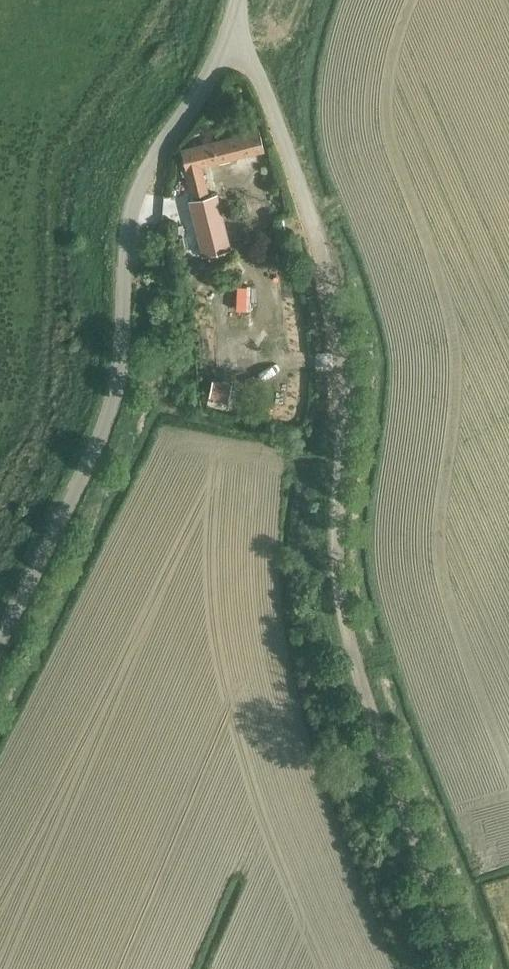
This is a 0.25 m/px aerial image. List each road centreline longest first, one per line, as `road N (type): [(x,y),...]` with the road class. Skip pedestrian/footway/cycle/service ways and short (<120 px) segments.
road 1 (unclassified): [(227,46),(252,63),(330,283),(346,377),(338,546),(350,640),(465,968)]
road 2 (unclassified): [(0,644),(116,398),(127,236),(145,177),(227,46)]

